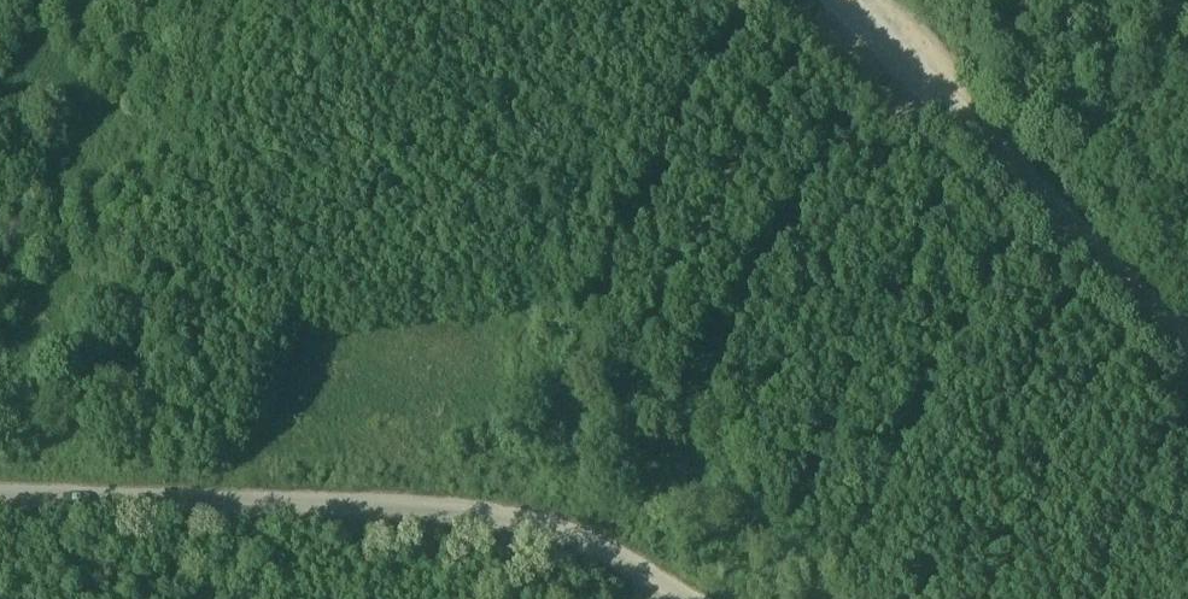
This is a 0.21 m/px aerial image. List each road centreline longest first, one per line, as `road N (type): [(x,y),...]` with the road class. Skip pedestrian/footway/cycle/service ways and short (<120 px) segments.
road 1 (track): [(0,501),(446,519),(552,538),(616,560),(685,598)]
road 2 (track): [(1187,343),(845,0)]

